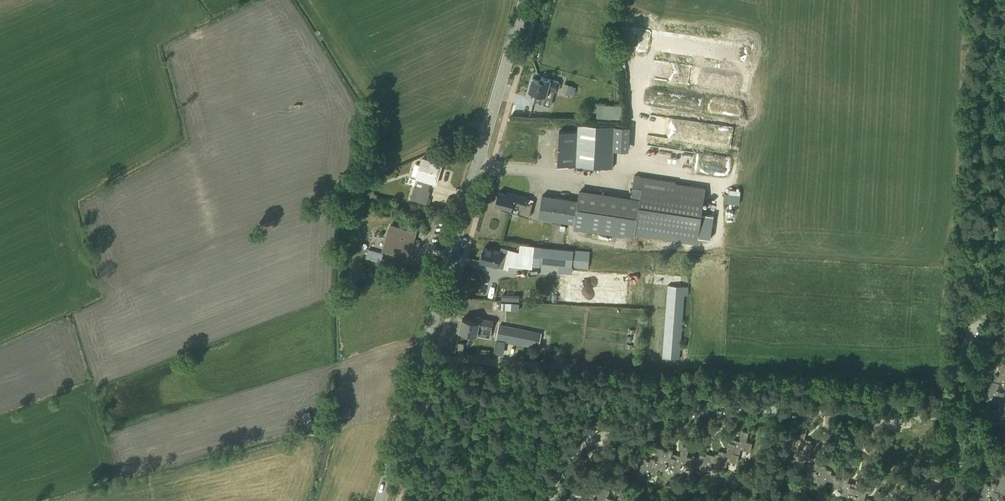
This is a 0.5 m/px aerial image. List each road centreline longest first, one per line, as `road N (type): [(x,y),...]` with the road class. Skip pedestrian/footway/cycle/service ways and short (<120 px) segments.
road 1 (secondary): [(380,500),(523,0)]

